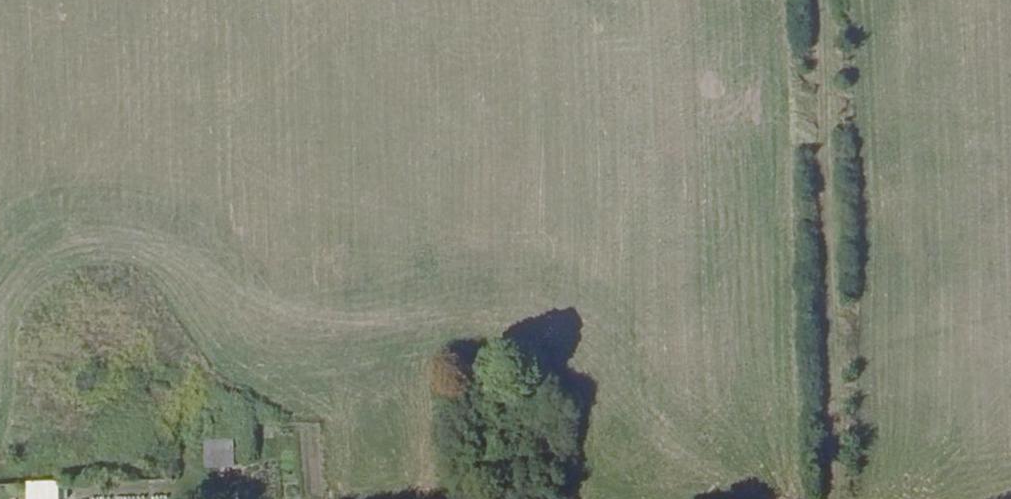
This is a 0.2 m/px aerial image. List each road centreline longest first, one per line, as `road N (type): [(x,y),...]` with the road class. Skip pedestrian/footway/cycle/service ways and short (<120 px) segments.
road 1 (track): [(836,498),(823,0)]

